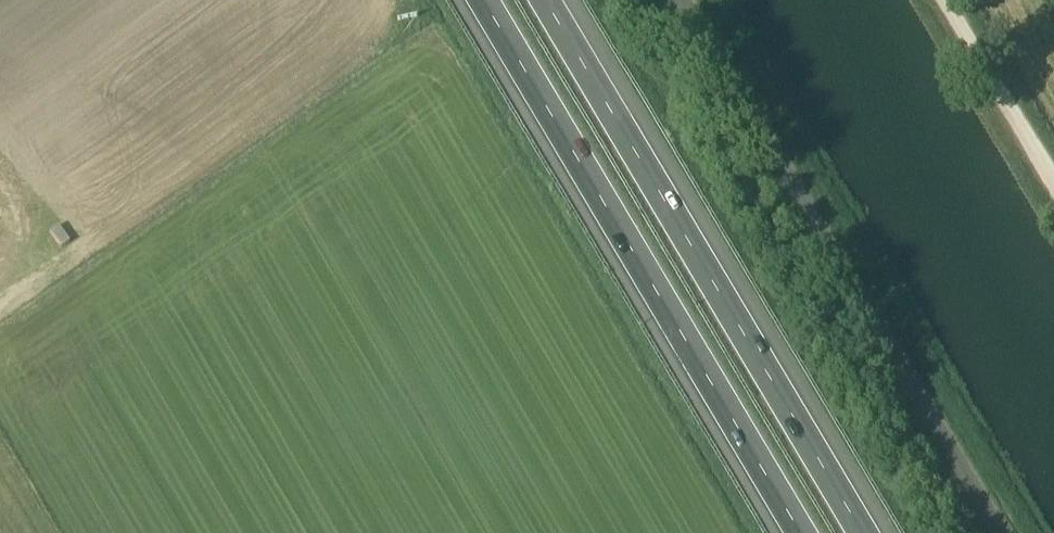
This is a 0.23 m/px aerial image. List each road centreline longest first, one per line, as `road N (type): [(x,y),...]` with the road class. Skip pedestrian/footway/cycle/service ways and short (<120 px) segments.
road 1 (unclassified): [(1012,532),(692,0)]
road 2 (motorway): [(488,0),(805,532)]
road 3 (motorway): [(868,532),(552,0)]
road 4 (track): [(947,0),(1053,179)]

